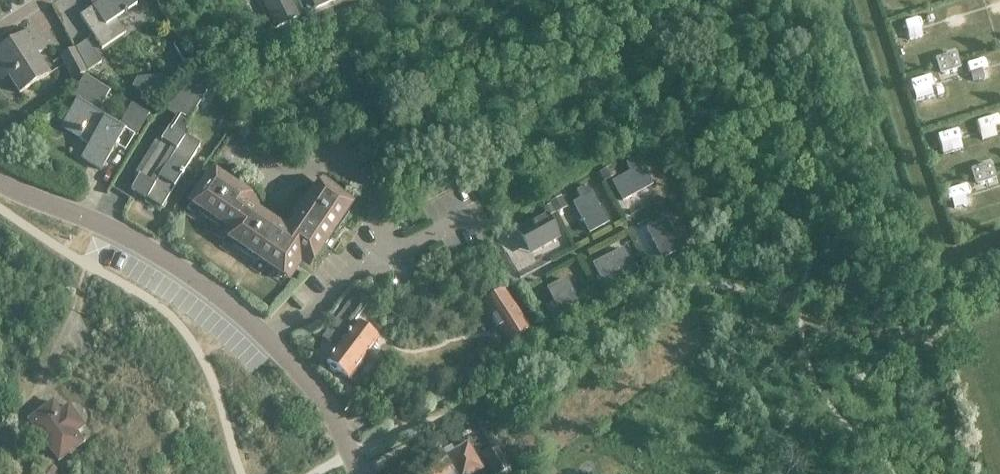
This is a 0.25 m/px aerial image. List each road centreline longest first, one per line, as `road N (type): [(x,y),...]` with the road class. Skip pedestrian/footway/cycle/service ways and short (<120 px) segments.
road 1 (unclassified): [(361,473),(324,396),(267,331),(145,244),(0,181)]

